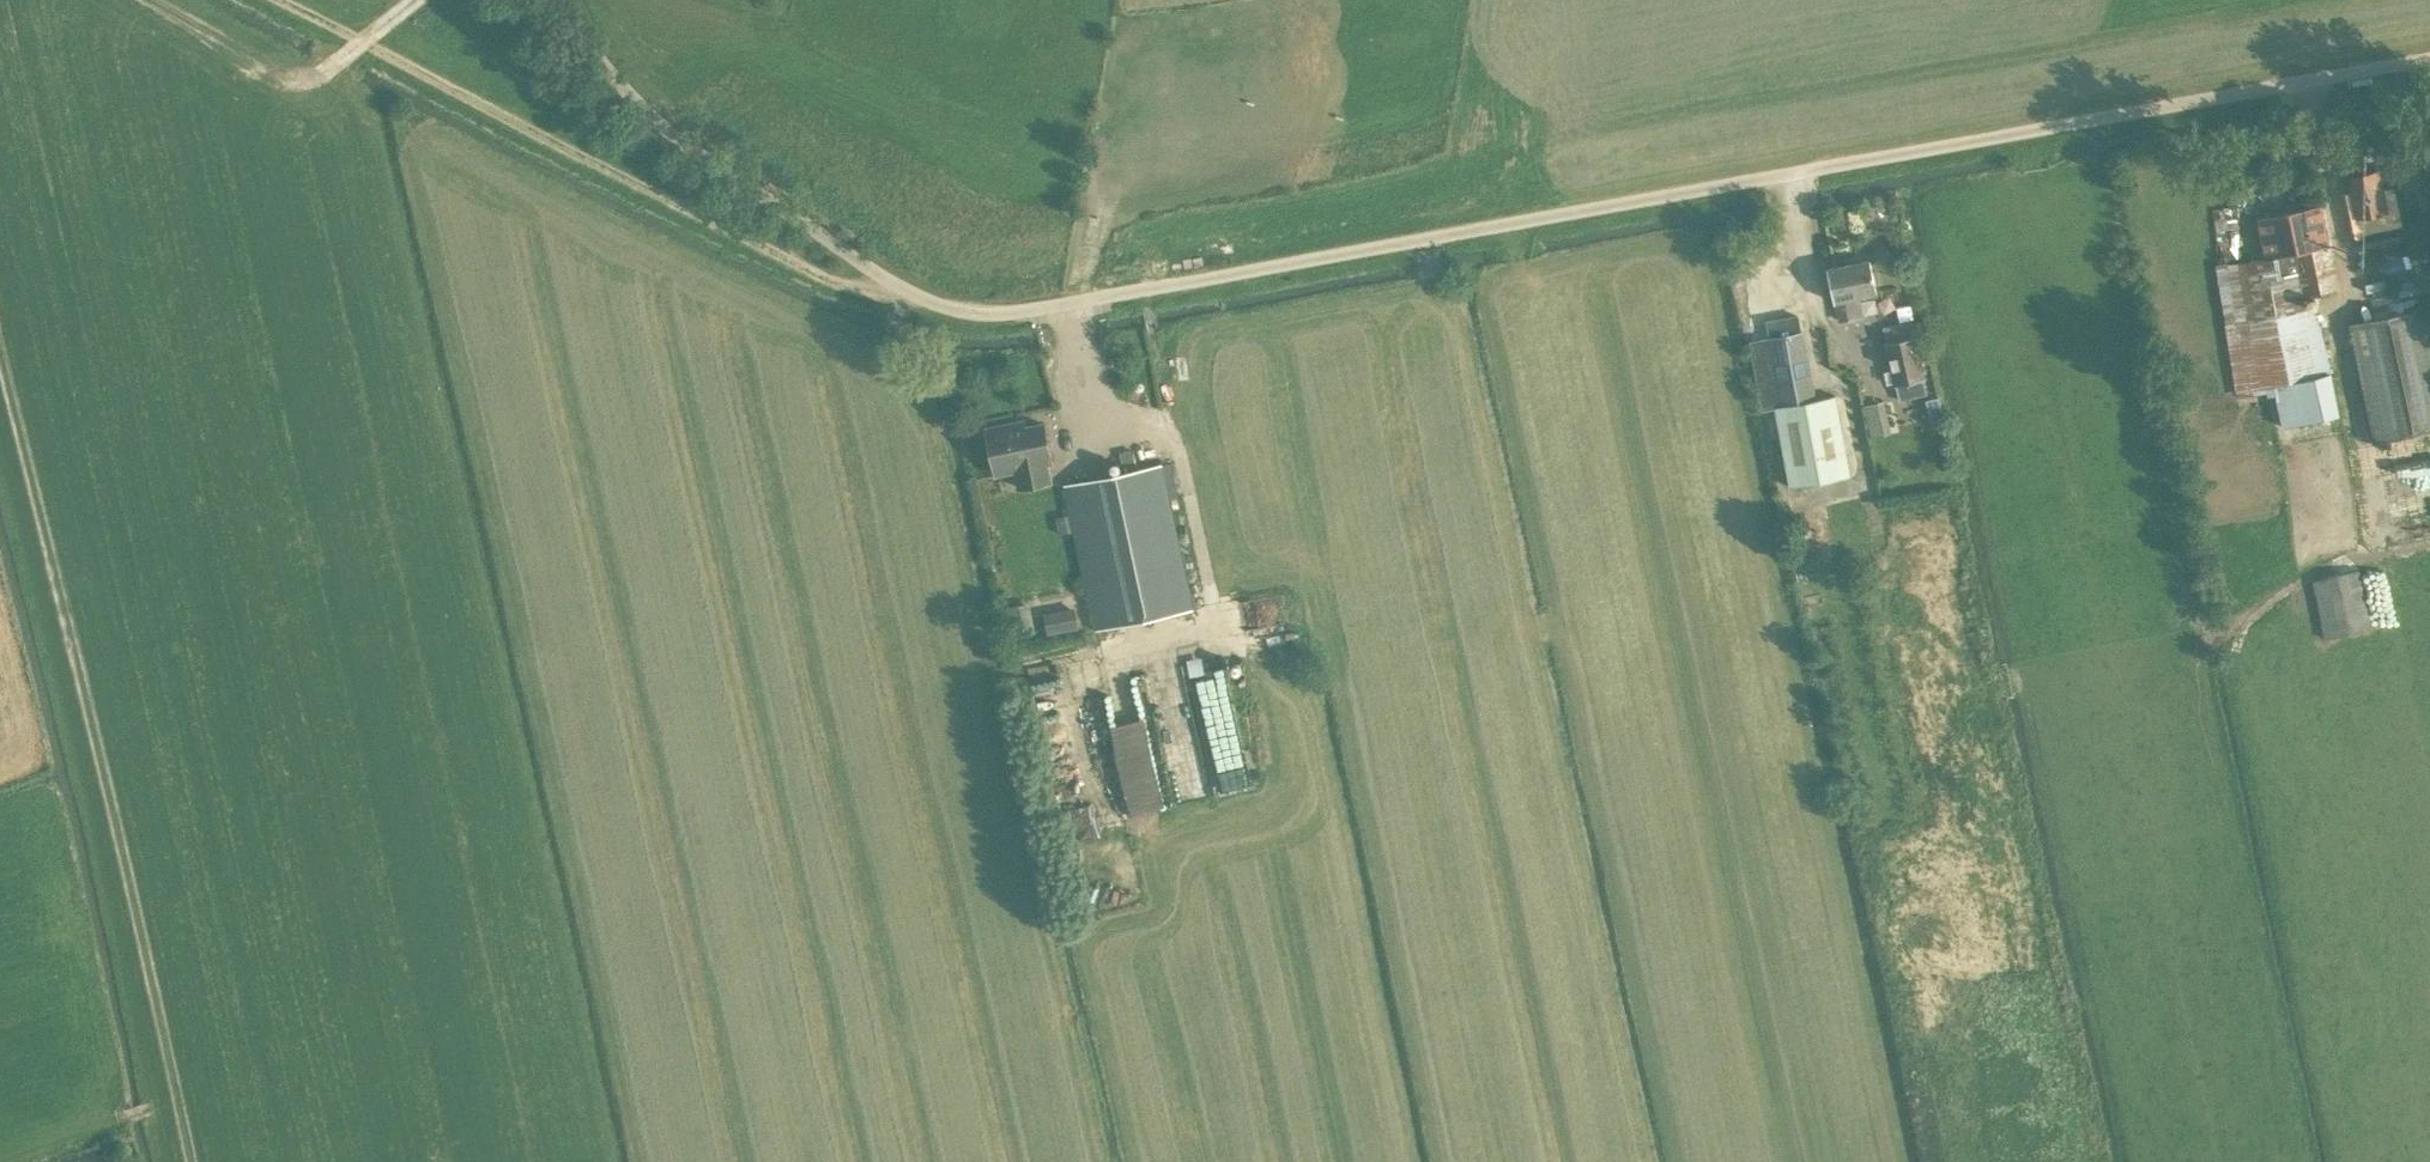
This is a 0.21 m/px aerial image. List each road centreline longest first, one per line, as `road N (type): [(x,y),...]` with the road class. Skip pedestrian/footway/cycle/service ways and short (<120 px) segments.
road 1 (unclassified): [(2429,44),(1067,302),(1003,312),(908,293)]
road 2 (track): [(190,1161),(0,353)]
road 3 (track): [(908,293),(830,278),(280,0)]
road 4 (track): [(151,0),(284,86),(320,77)]

